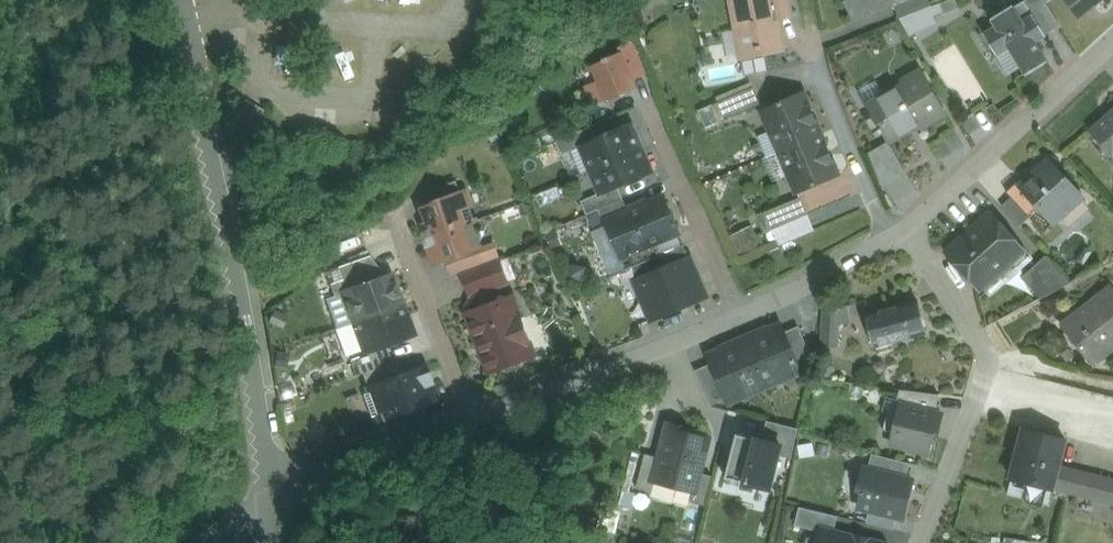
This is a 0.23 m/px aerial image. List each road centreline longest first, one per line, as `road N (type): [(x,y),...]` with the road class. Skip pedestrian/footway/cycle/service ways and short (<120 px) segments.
road 1 (residential): [(174,0),(232,266),(270,495)]
road 2 (unclassified): [(908,228),(985,354),(987,369),(919,542)]
road 3 (unclassified): [(469,419),(739,315)]
road 4 (unclassified): [(908,228),(1112,45)]
road 5 (residential): [(649,108),(739,315)]
road 6 (residential): [(469,419),(393,208)]
road 7 (unclassified): [(270,495),(469,419)]
road 8 (residential): [(891,238),(810,54)]
road 9 (unclassified): [(739,315),(891,238)]

